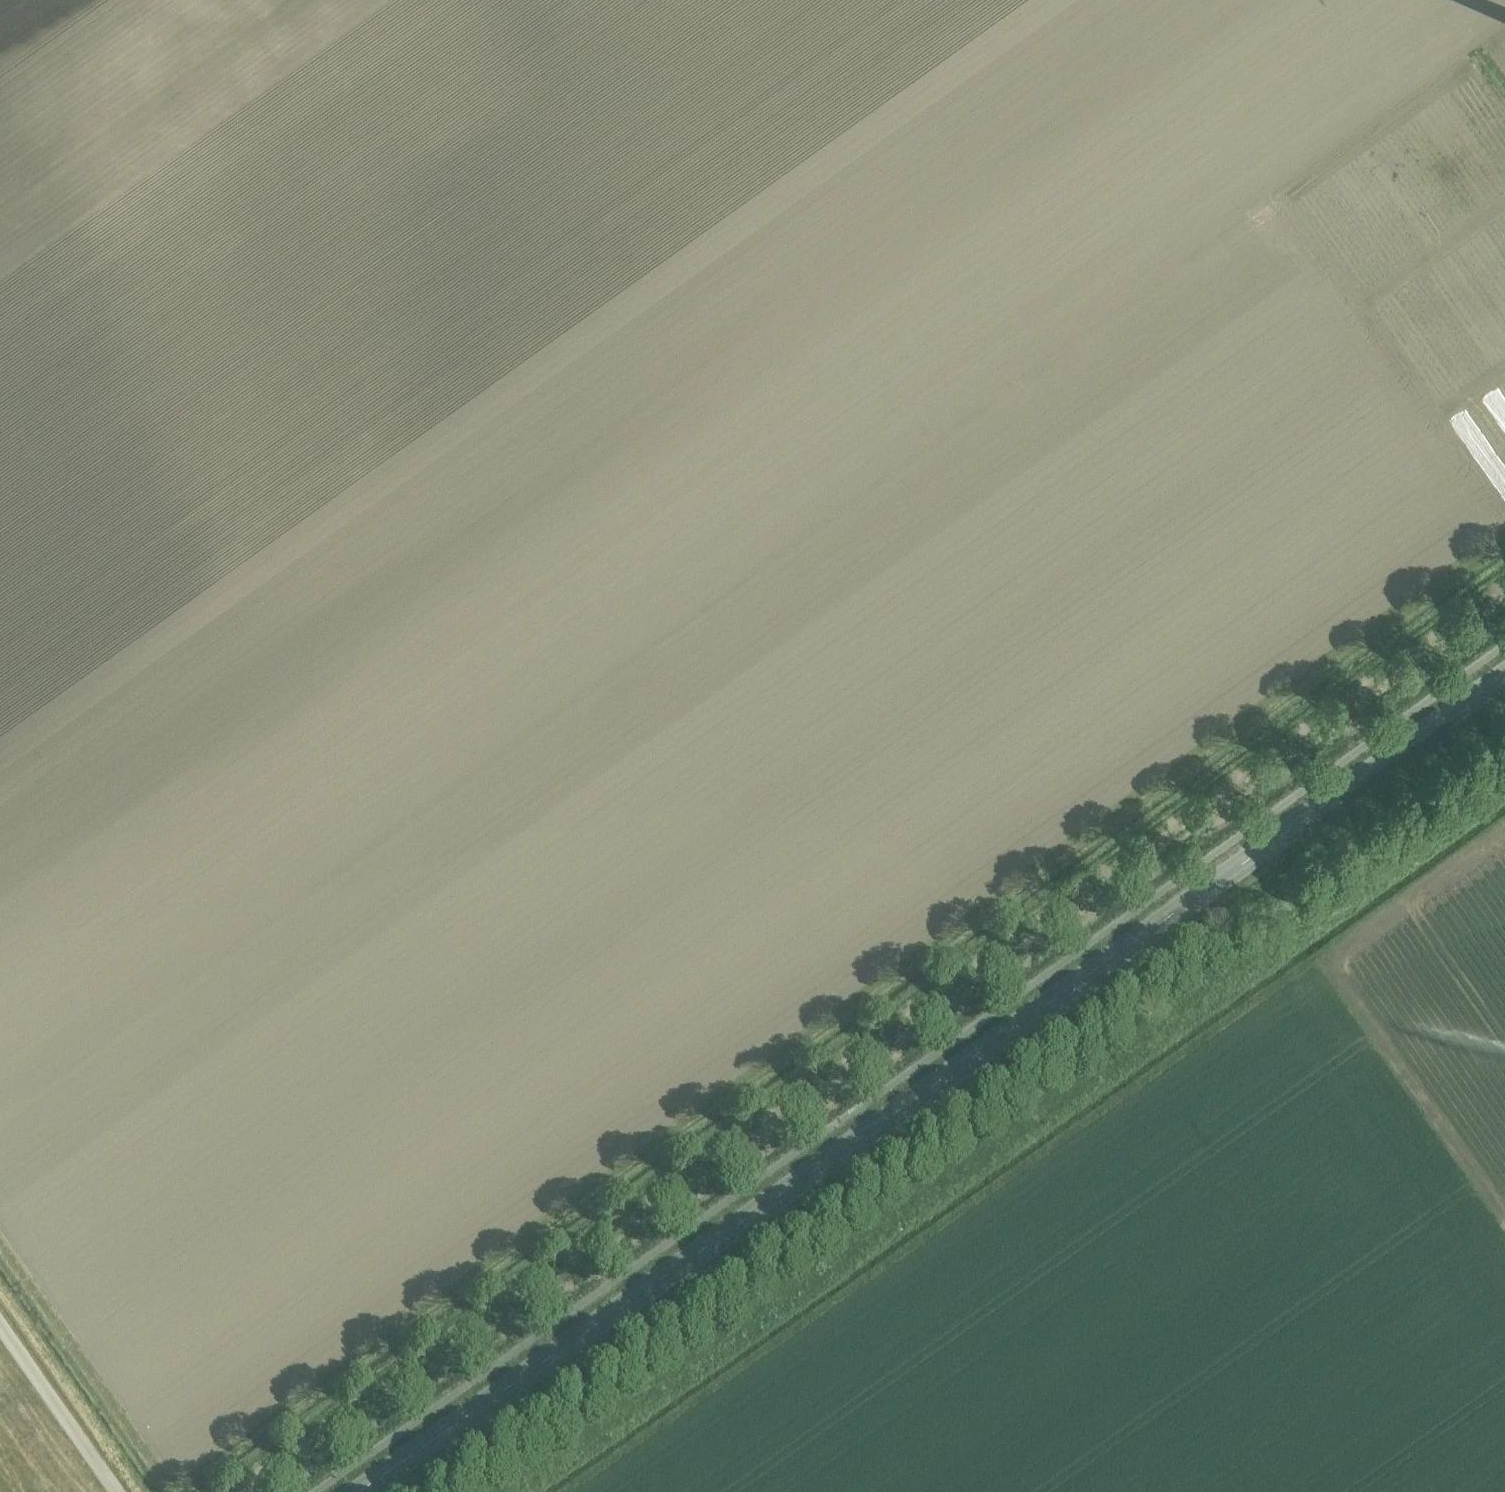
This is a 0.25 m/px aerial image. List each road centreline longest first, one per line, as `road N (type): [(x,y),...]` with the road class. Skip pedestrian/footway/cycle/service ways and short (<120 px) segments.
road 1 (unclassified): [(356,1491),(1504,674)]

